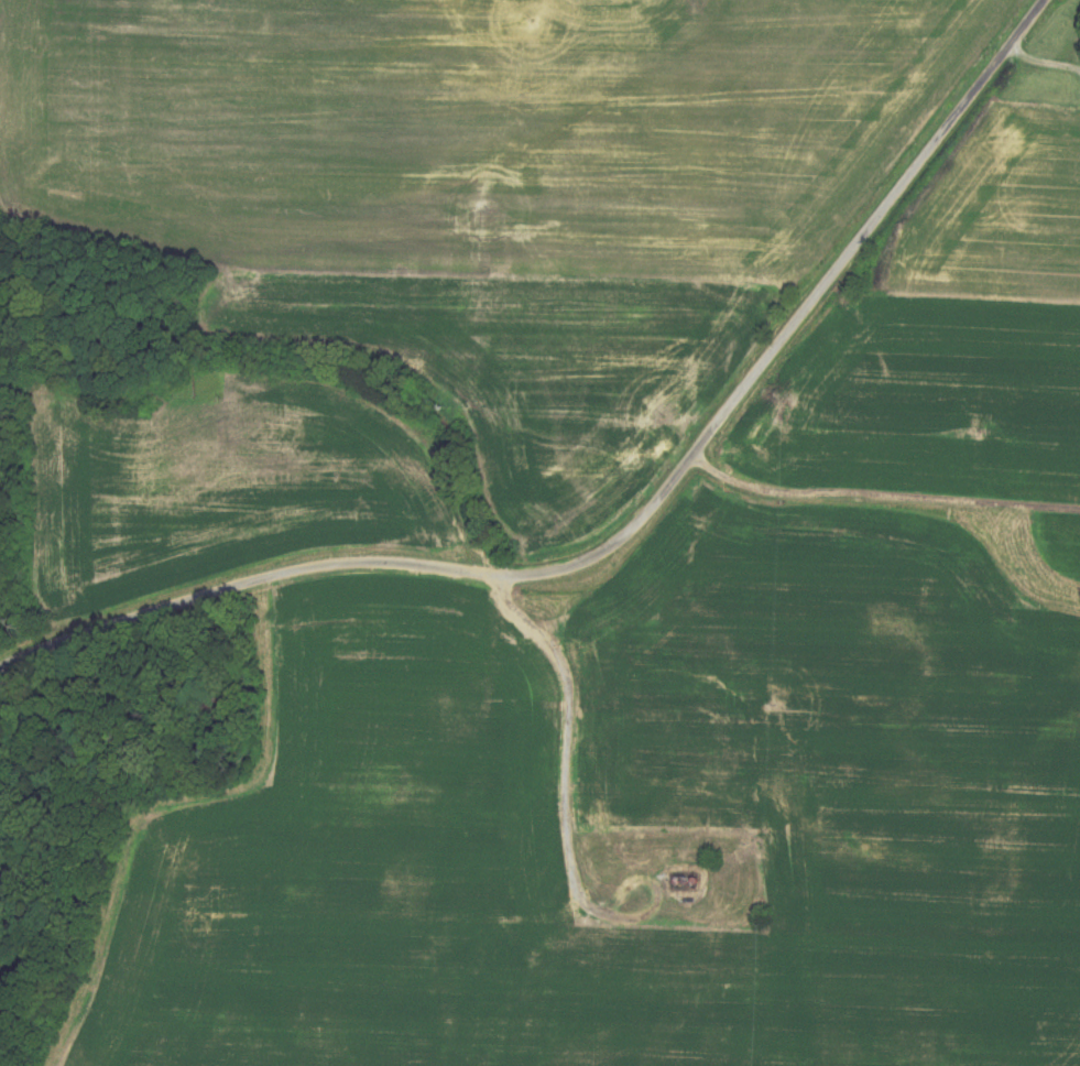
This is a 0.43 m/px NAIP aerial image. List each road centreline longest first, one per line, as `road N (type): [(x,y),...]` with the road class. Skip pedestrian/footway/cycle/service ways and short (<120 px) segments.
road 1 (residential): [(0,674),(159,609),(287,569),(393,557),(542,573),(602,551),(694,448),(1038,0)]

